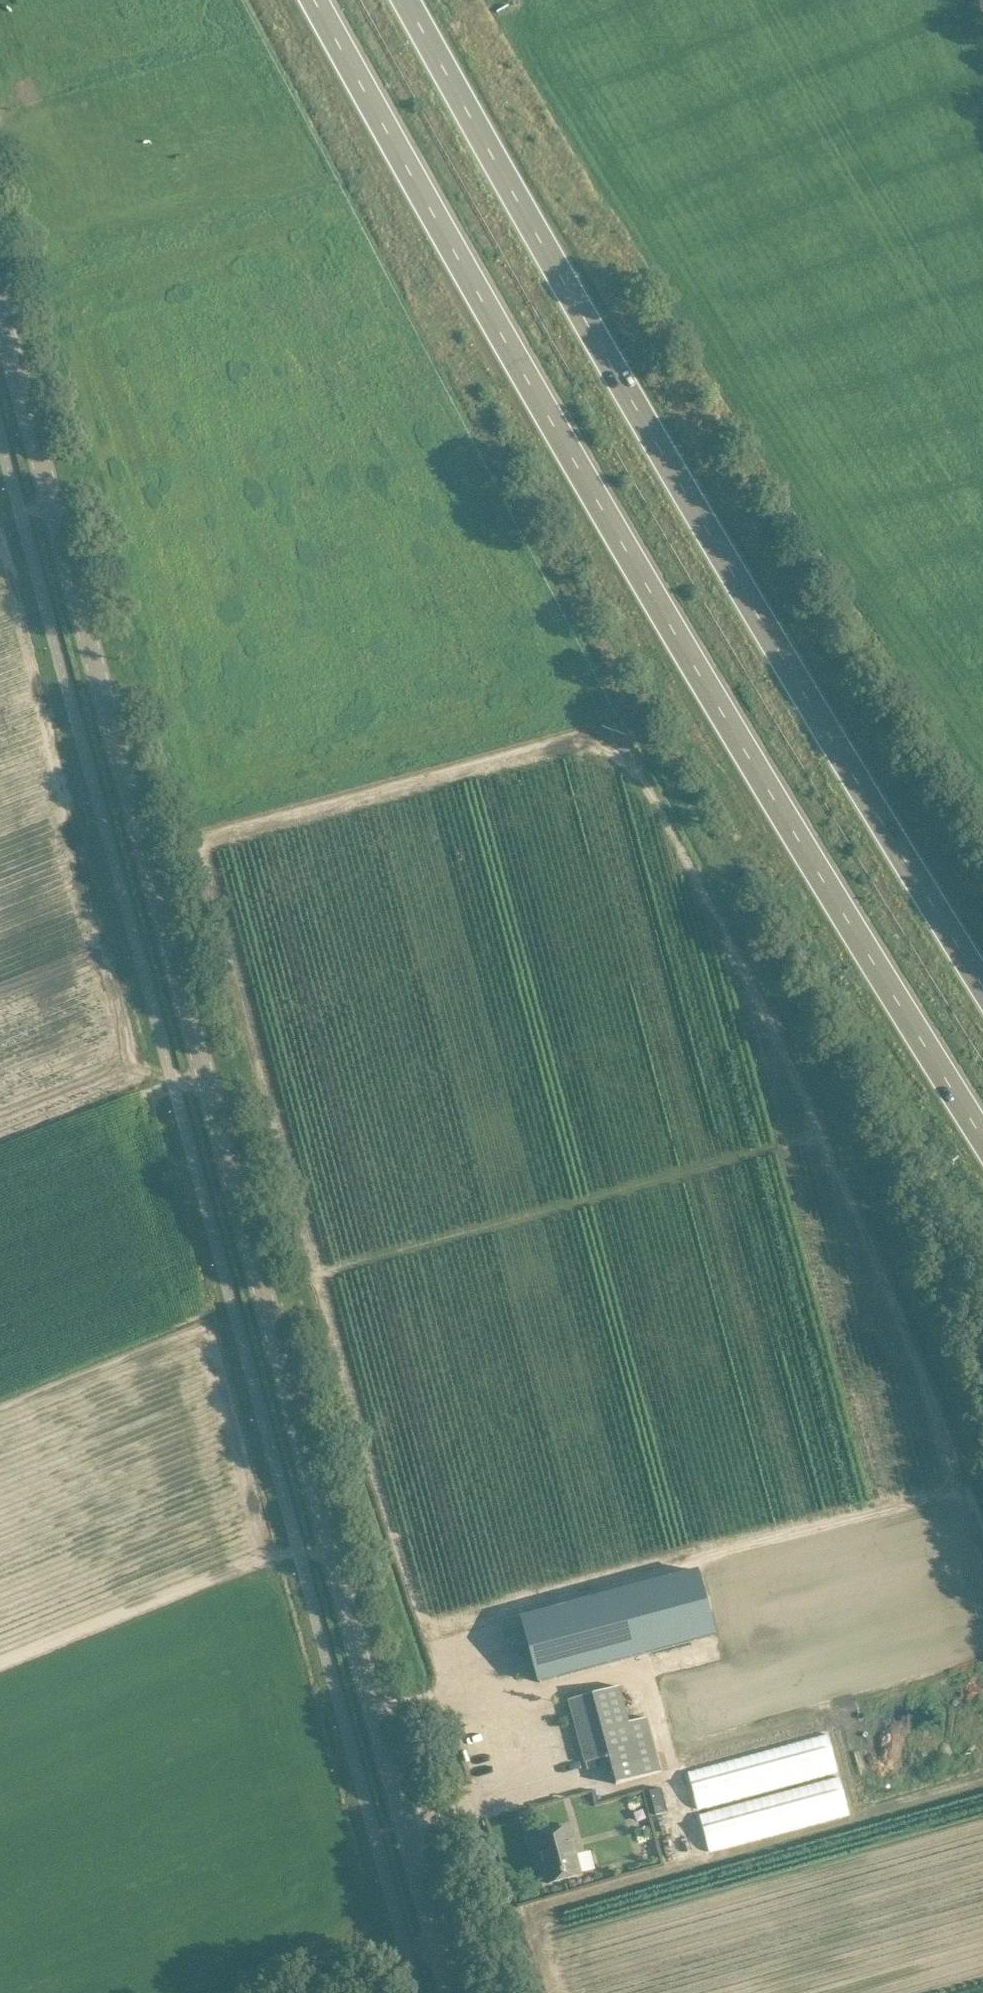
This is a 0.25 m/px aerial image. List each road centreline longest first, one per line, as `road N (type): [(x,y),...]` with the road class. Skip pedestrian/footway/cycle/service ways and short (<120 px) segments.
road 1 (tertiary): [(449,1992),(0,330)]
road 2 (trunk): [(317,0),(678,639),(982,1127)]
road 3 (trunk): [(982,979),(749,605),(407,0)]

